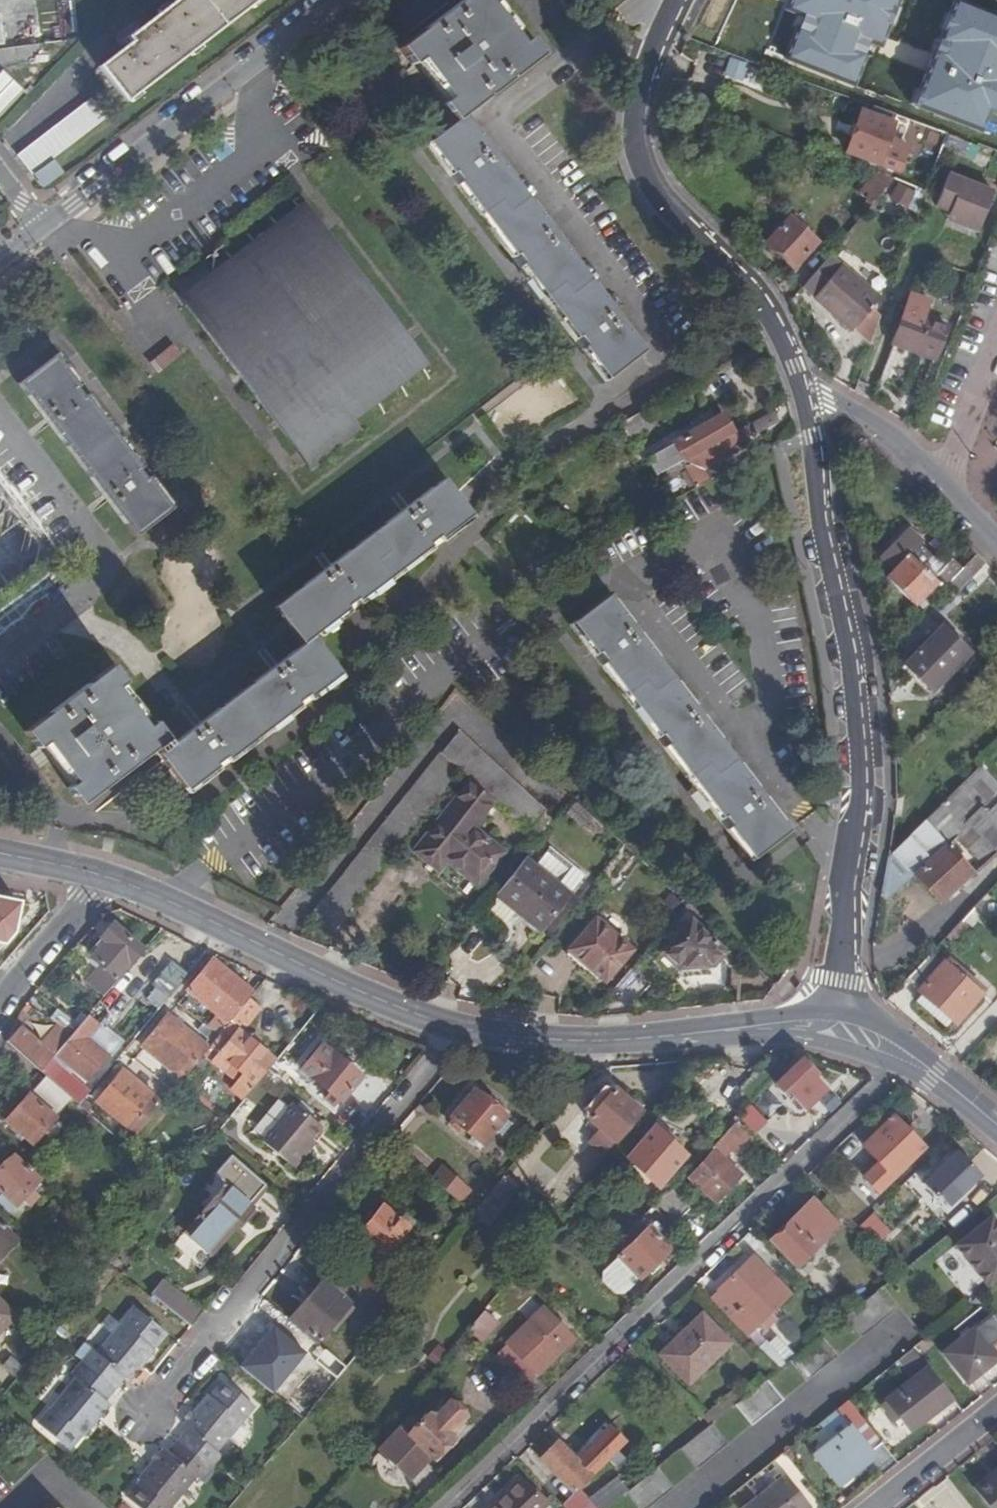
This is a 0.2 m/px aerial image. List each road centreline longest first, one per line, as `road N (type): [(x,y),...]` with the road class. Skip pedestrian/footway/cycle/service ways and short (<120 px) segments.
road 1 (secondary): [(104,877),(462,1030),(601,1041),(770,1027),(833,1031)]
road 2 (tertiary): [(833,1031),(861,784),(854,676),(820,512),(805,383)]
road 3 (tertiary): [(805,383),(773,314),(676,219),(639,164),(642,86),(677,0)]
road 4 (tertiary): [(335,0),(0,258)]
road 5 (secondary): [(833,1031),(920,1065),(996,1125)]
road 6 (residential): [(943,484),(888,433),(805,383)]
road 7 (residential): [(0,1006),(104,877)]
road 8 (residential): [(996,1411),(875,1507)]
road 9 (residential): [(996,339),(943,484)]

